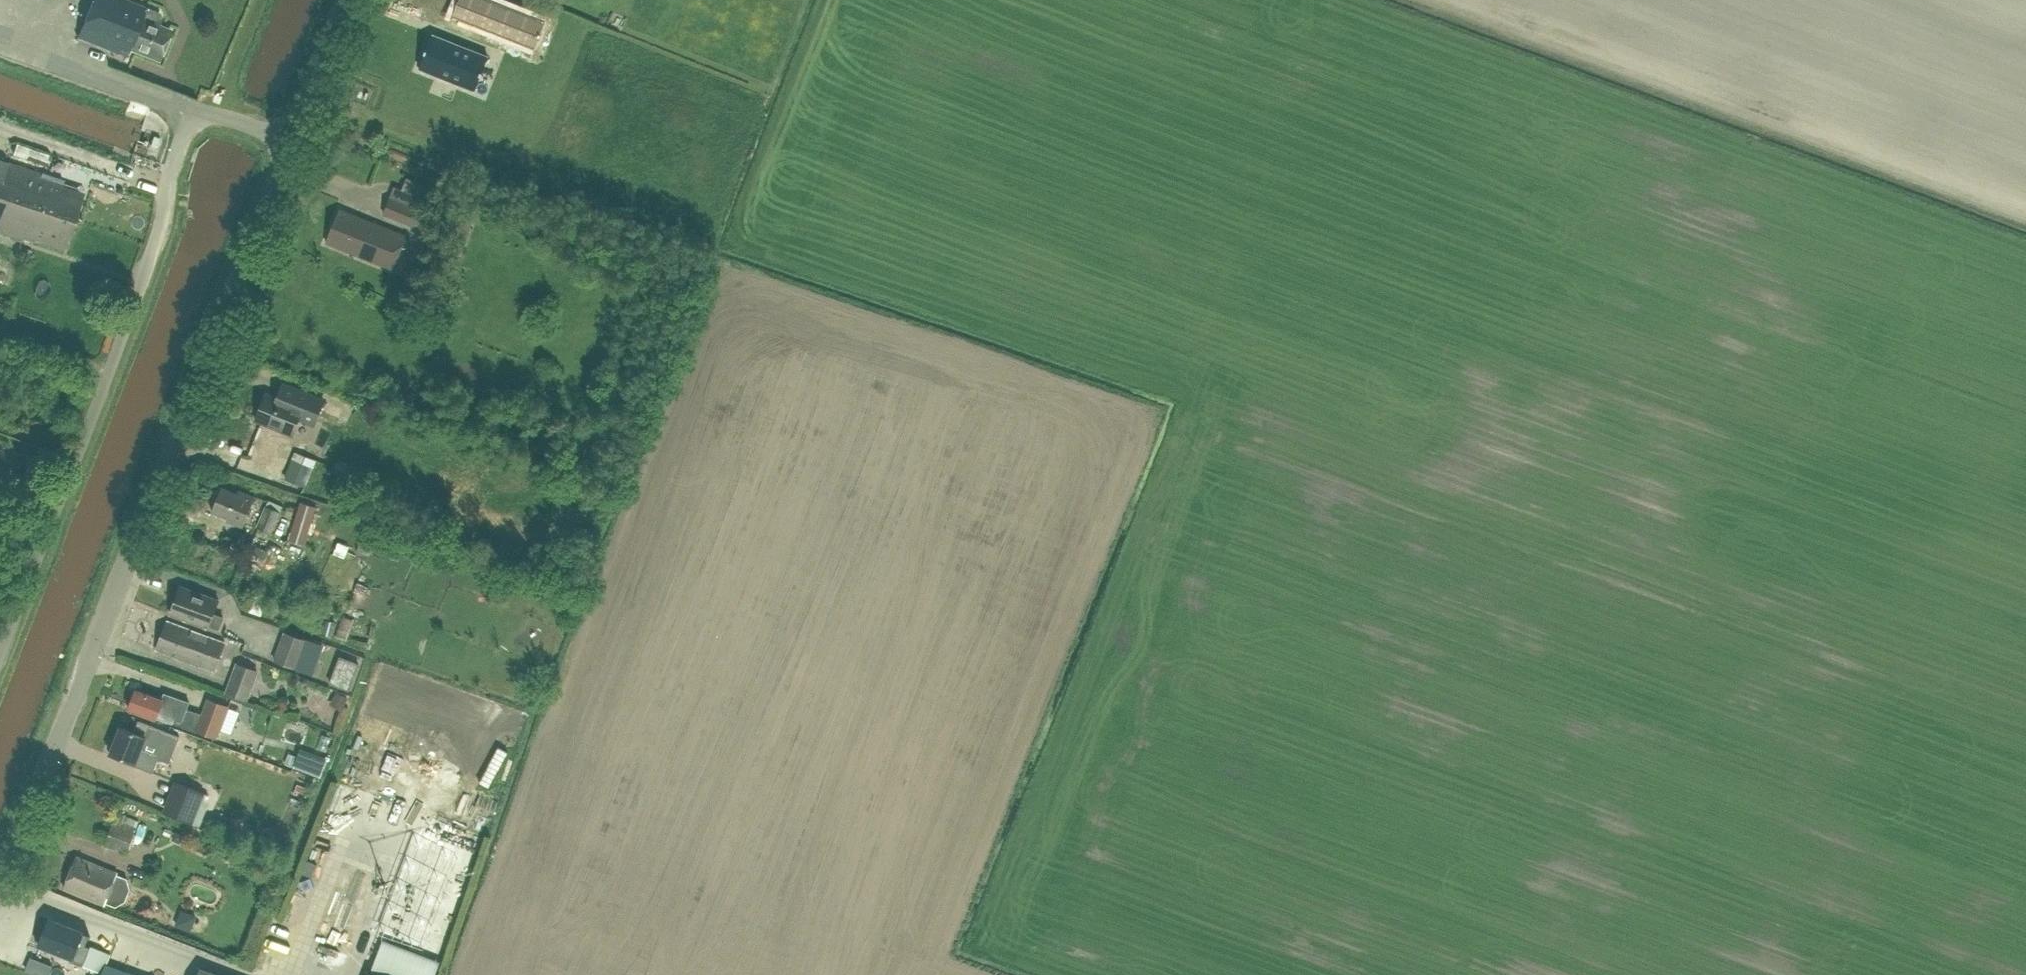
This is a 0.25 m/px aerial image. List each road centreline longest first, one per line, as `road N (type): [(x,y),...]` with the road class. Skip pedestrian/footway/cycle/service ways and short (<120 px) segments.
road 1 (tertiary): [(0,881),(289,144)]
road 2 (residential): [(0,646),(111,359),(180,144),(204,117),(220,117),(289,144)]
road 3 (tertiary): [(289,144),(345,0)]

